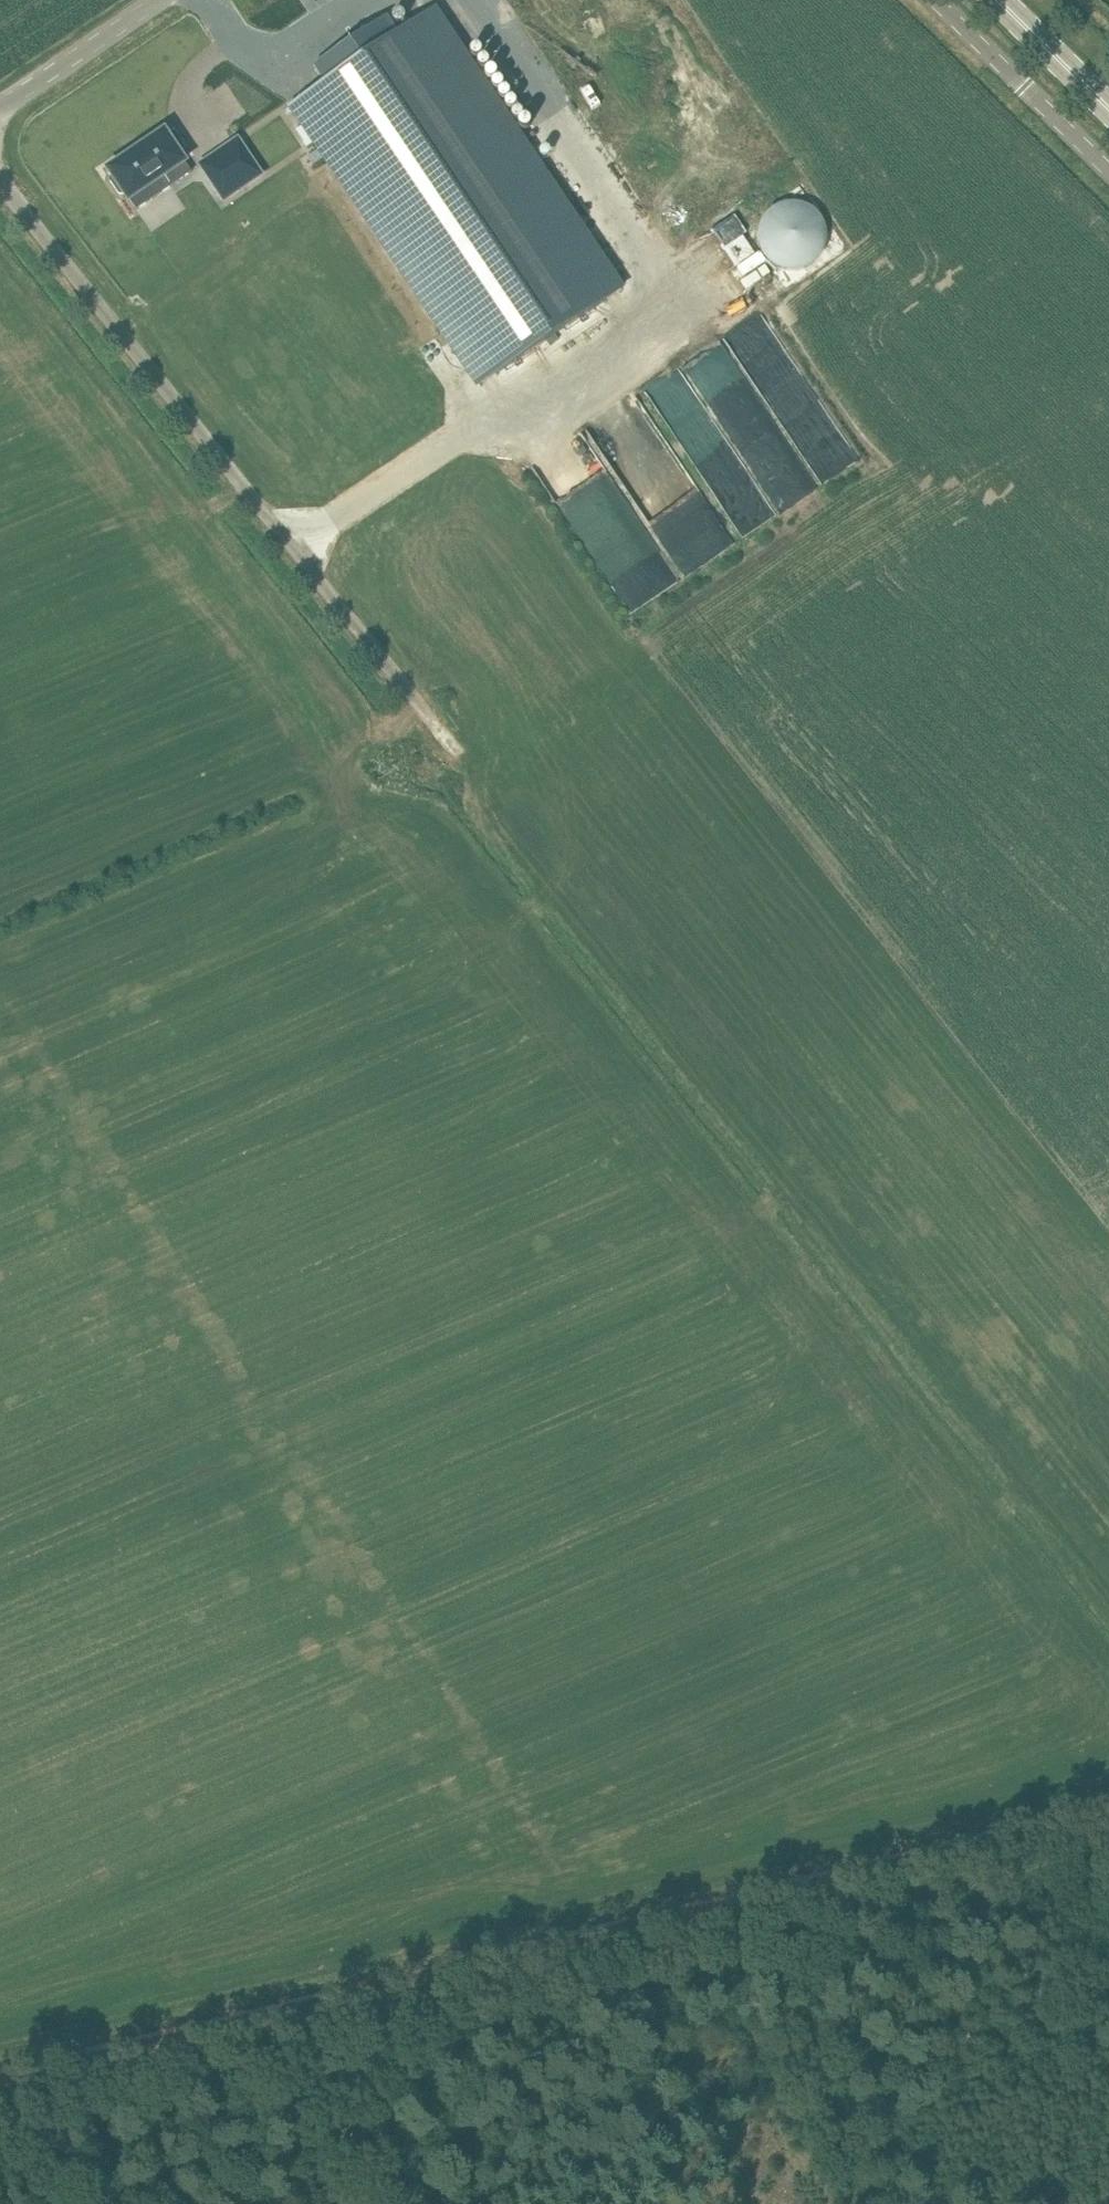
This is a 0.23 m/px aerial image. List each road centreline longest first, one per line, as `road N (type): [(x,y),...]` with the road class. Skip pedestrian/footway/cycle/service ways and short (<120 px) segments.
road 1 (track): [(0,179),(456,753)]
road 2 (unclassified): [(1108,170),(935,0)]
road 3 (unclassified): [(160,0),(0,105)]
road 4 (primary): [(1108,109),(998,0)]

